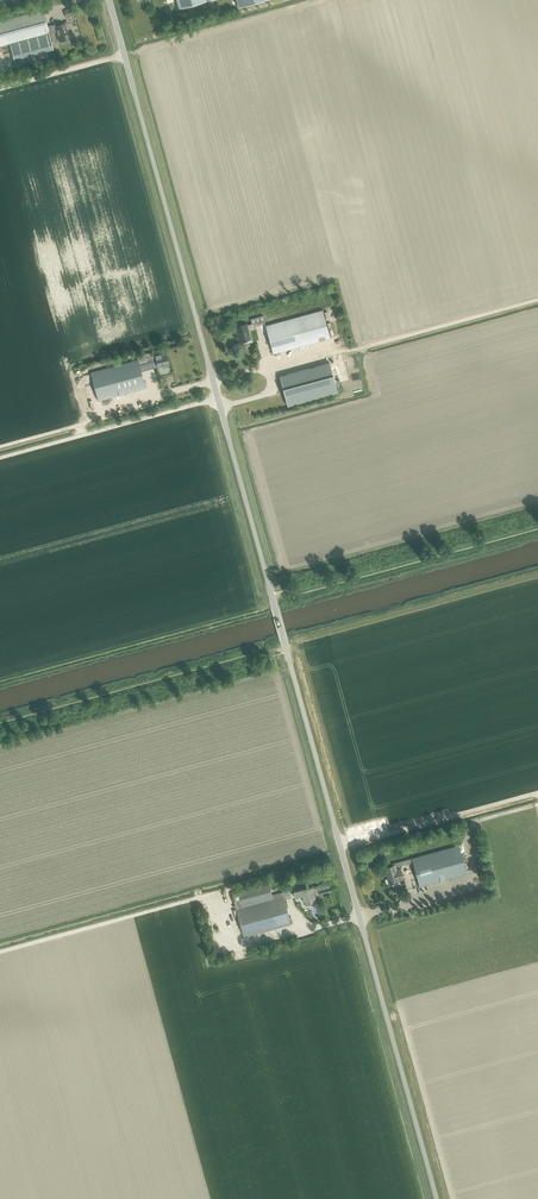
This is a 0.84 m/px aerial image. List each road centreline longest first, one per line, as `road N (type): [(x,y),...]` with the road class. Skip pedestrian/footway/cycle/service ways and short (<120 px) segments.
road 1 (unclassified): [(436,1198),(108,0)]

